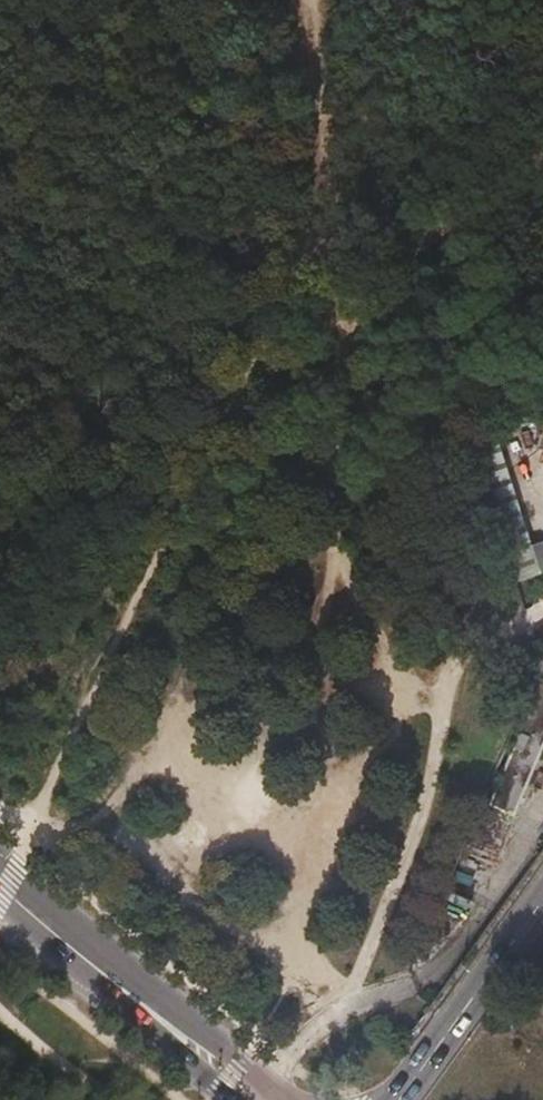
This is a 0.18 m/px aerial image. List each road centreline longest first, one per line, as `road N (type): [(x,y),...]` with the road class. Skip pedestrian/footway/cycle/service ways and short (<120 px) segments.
road 1 (track): [(530,620),(466,641),(418,821),(345,1012)]
road 2 (trunk): [(542,901),(396,1099)]
road 3 (secondary): [(83,957),(264,1099)]

